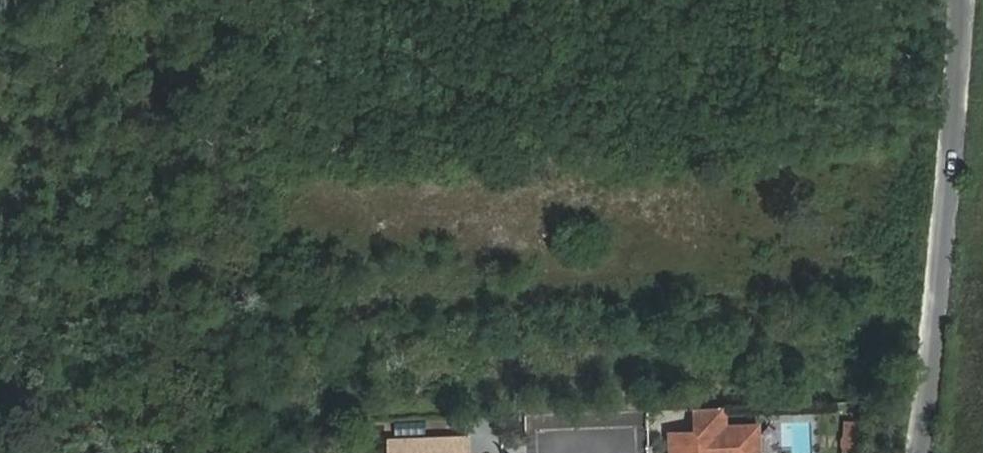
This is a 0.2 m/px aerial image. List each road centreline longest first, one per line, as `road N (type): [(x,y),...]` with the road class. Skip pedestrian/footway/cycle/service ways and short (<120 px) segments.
road 1 (tertiary): [(915,452),(967,0)]

